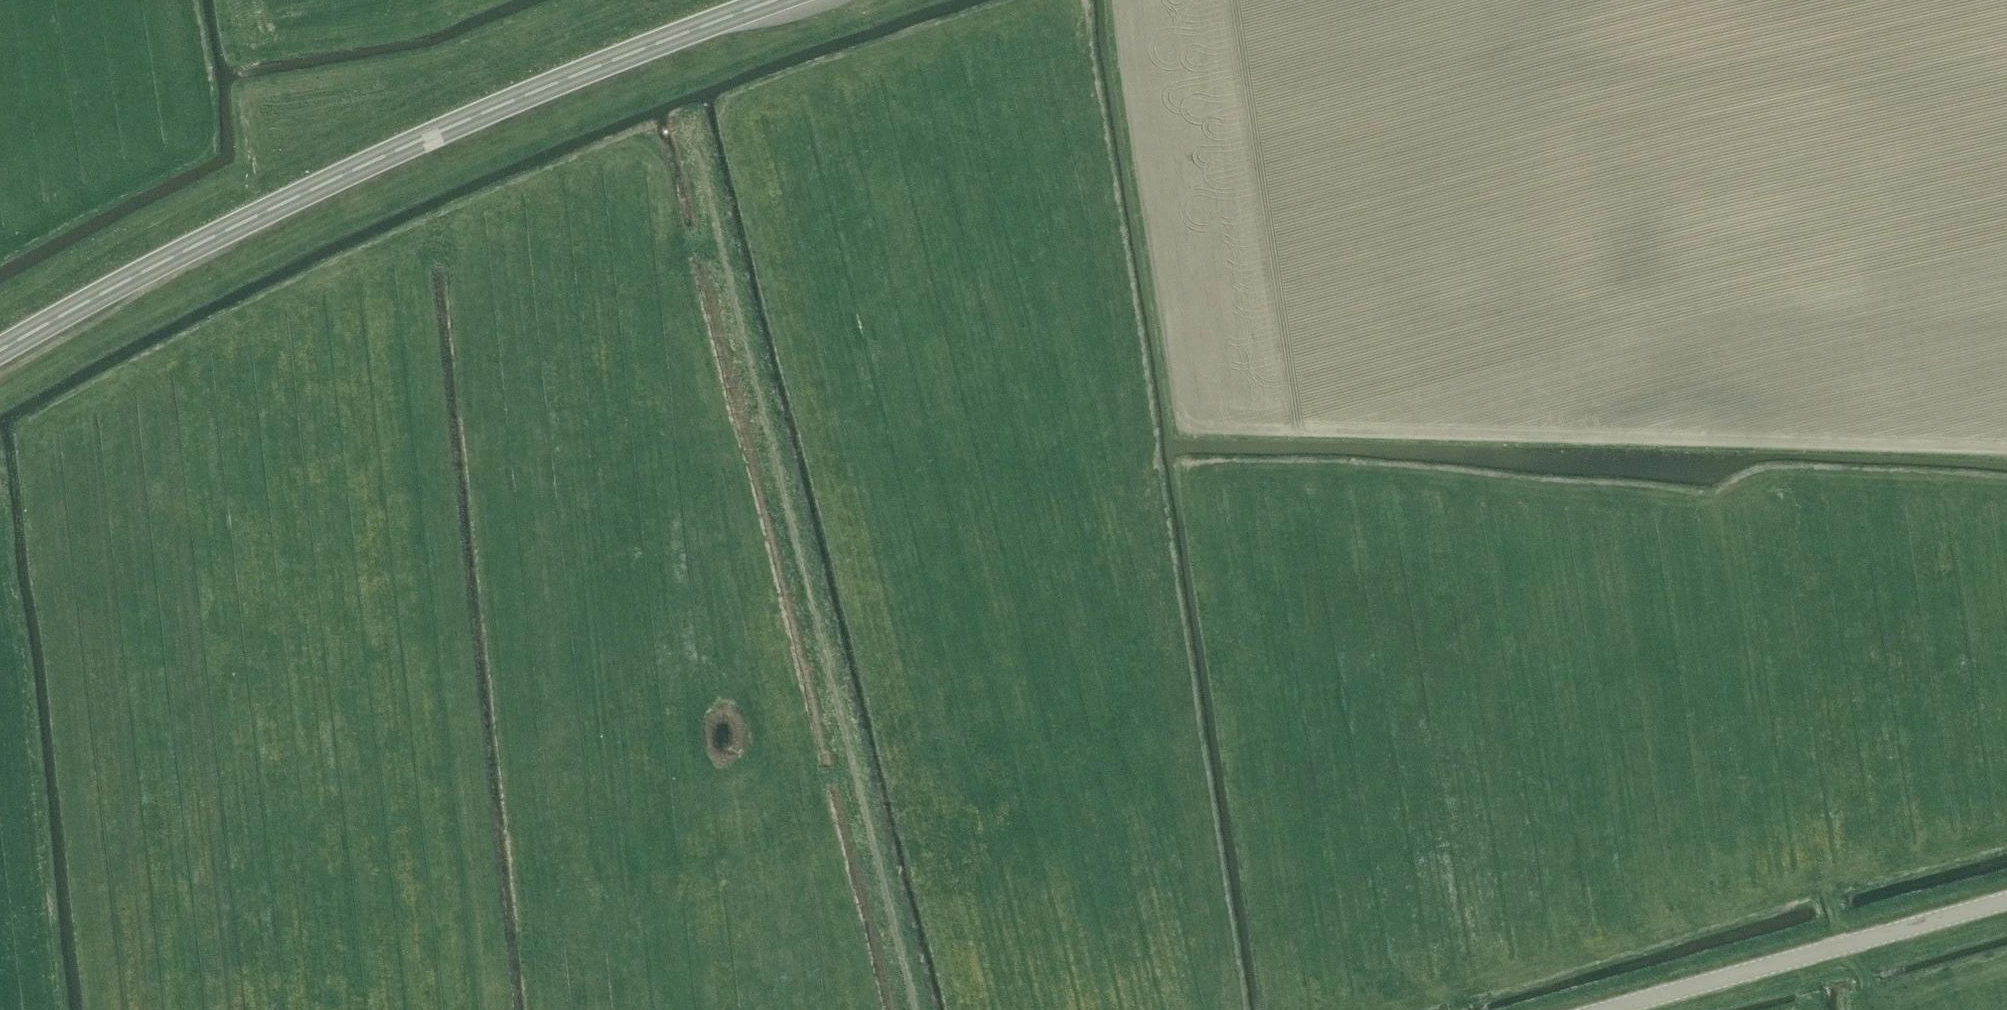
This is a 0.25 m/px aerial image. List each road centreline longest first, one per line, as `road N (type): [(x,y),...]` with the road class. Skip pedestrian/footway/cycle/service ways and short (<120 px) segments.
road 1 (track): [(917,1009),(691,119)]
road 2 (trunk): [(0,350),(399,149),(775,0)]
road 3 (tertiary): [(1601,1009),(2006,900)]

